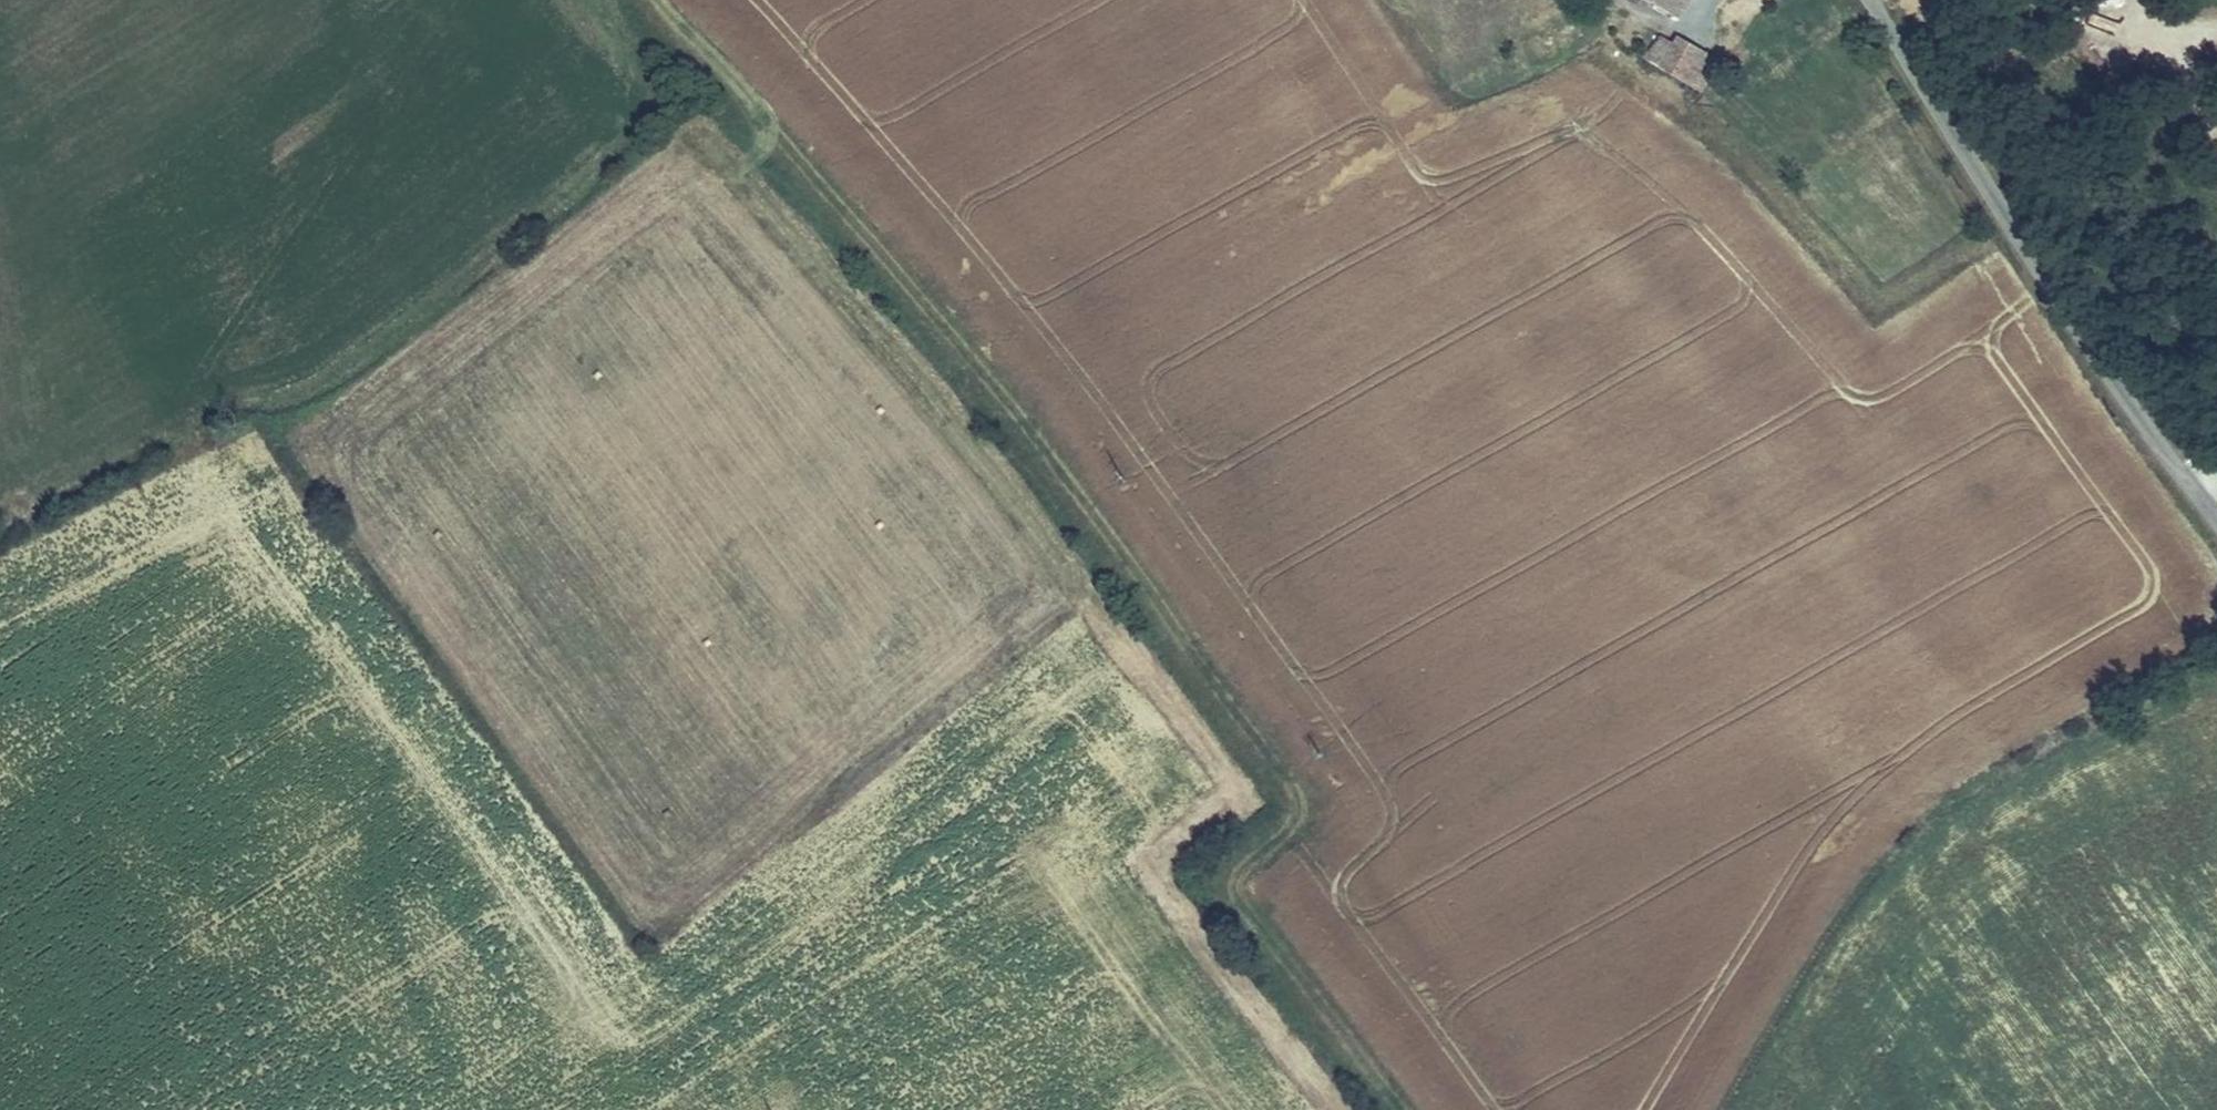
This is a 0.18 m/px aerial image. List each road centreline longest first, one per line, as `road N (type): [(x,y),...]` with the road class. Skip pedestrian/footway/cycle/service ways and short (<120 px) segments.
road 1 (unclassified): [(1875,0),(2162,446),(2216,512)]

